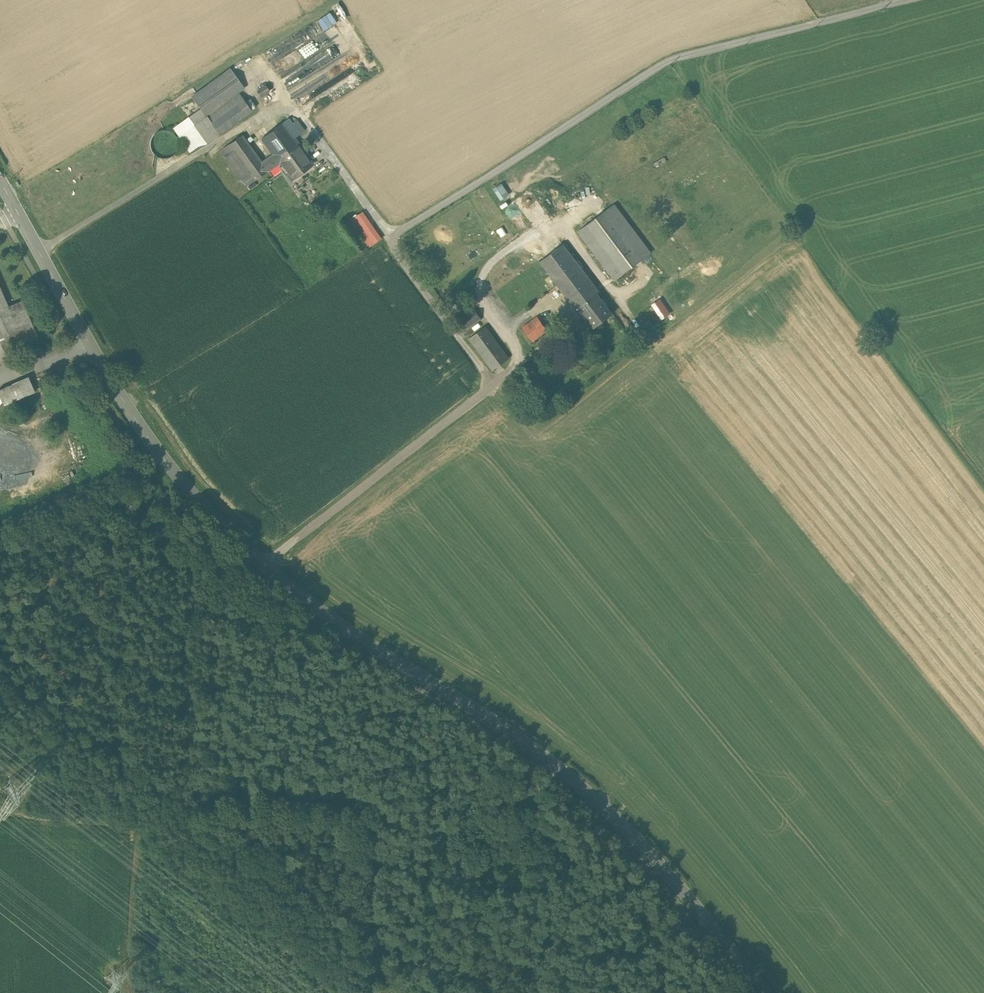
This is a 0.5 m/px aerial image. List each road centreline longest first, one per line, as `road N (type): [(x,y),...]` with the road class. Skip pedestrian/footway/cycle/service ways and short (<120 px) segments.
road 1 (unclassified): [(262,570),(493,384),(392,237),(668,60),(902,0)]
road 2 (tertiary): [(760,992),(625,832),(537,757),(262,570)]
road 3 (tertiary): [(262,570),(225,536),(124,404),(17,212)]

